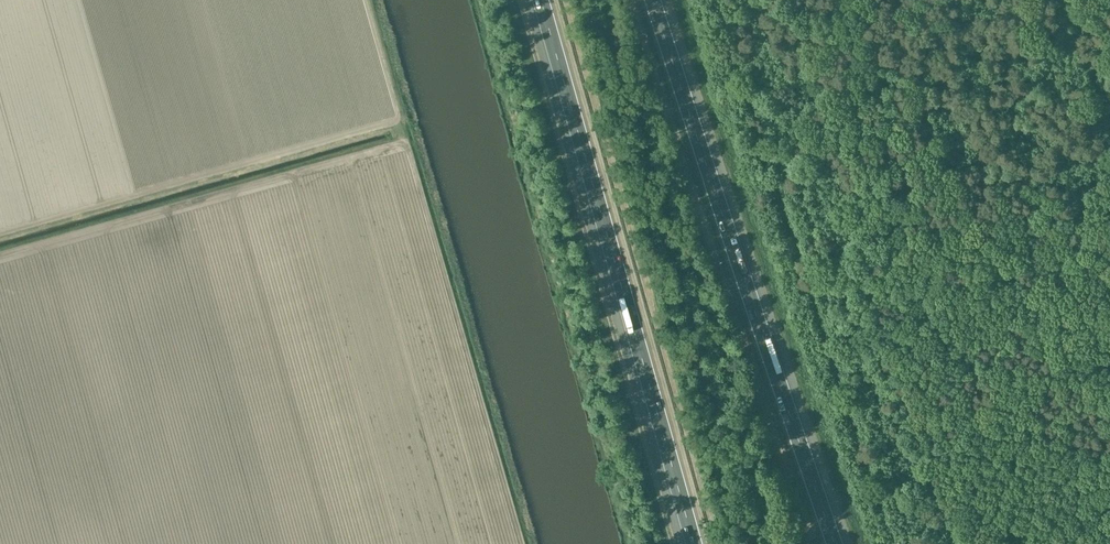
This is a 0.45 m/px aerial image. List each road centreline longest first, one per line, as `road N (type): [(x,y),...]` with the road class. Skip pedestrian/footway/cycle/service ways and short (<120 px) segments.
road 1 (motorway): [(835,543),(653,0)]
road 2 (motorway): [(541,0),(695,543)]

